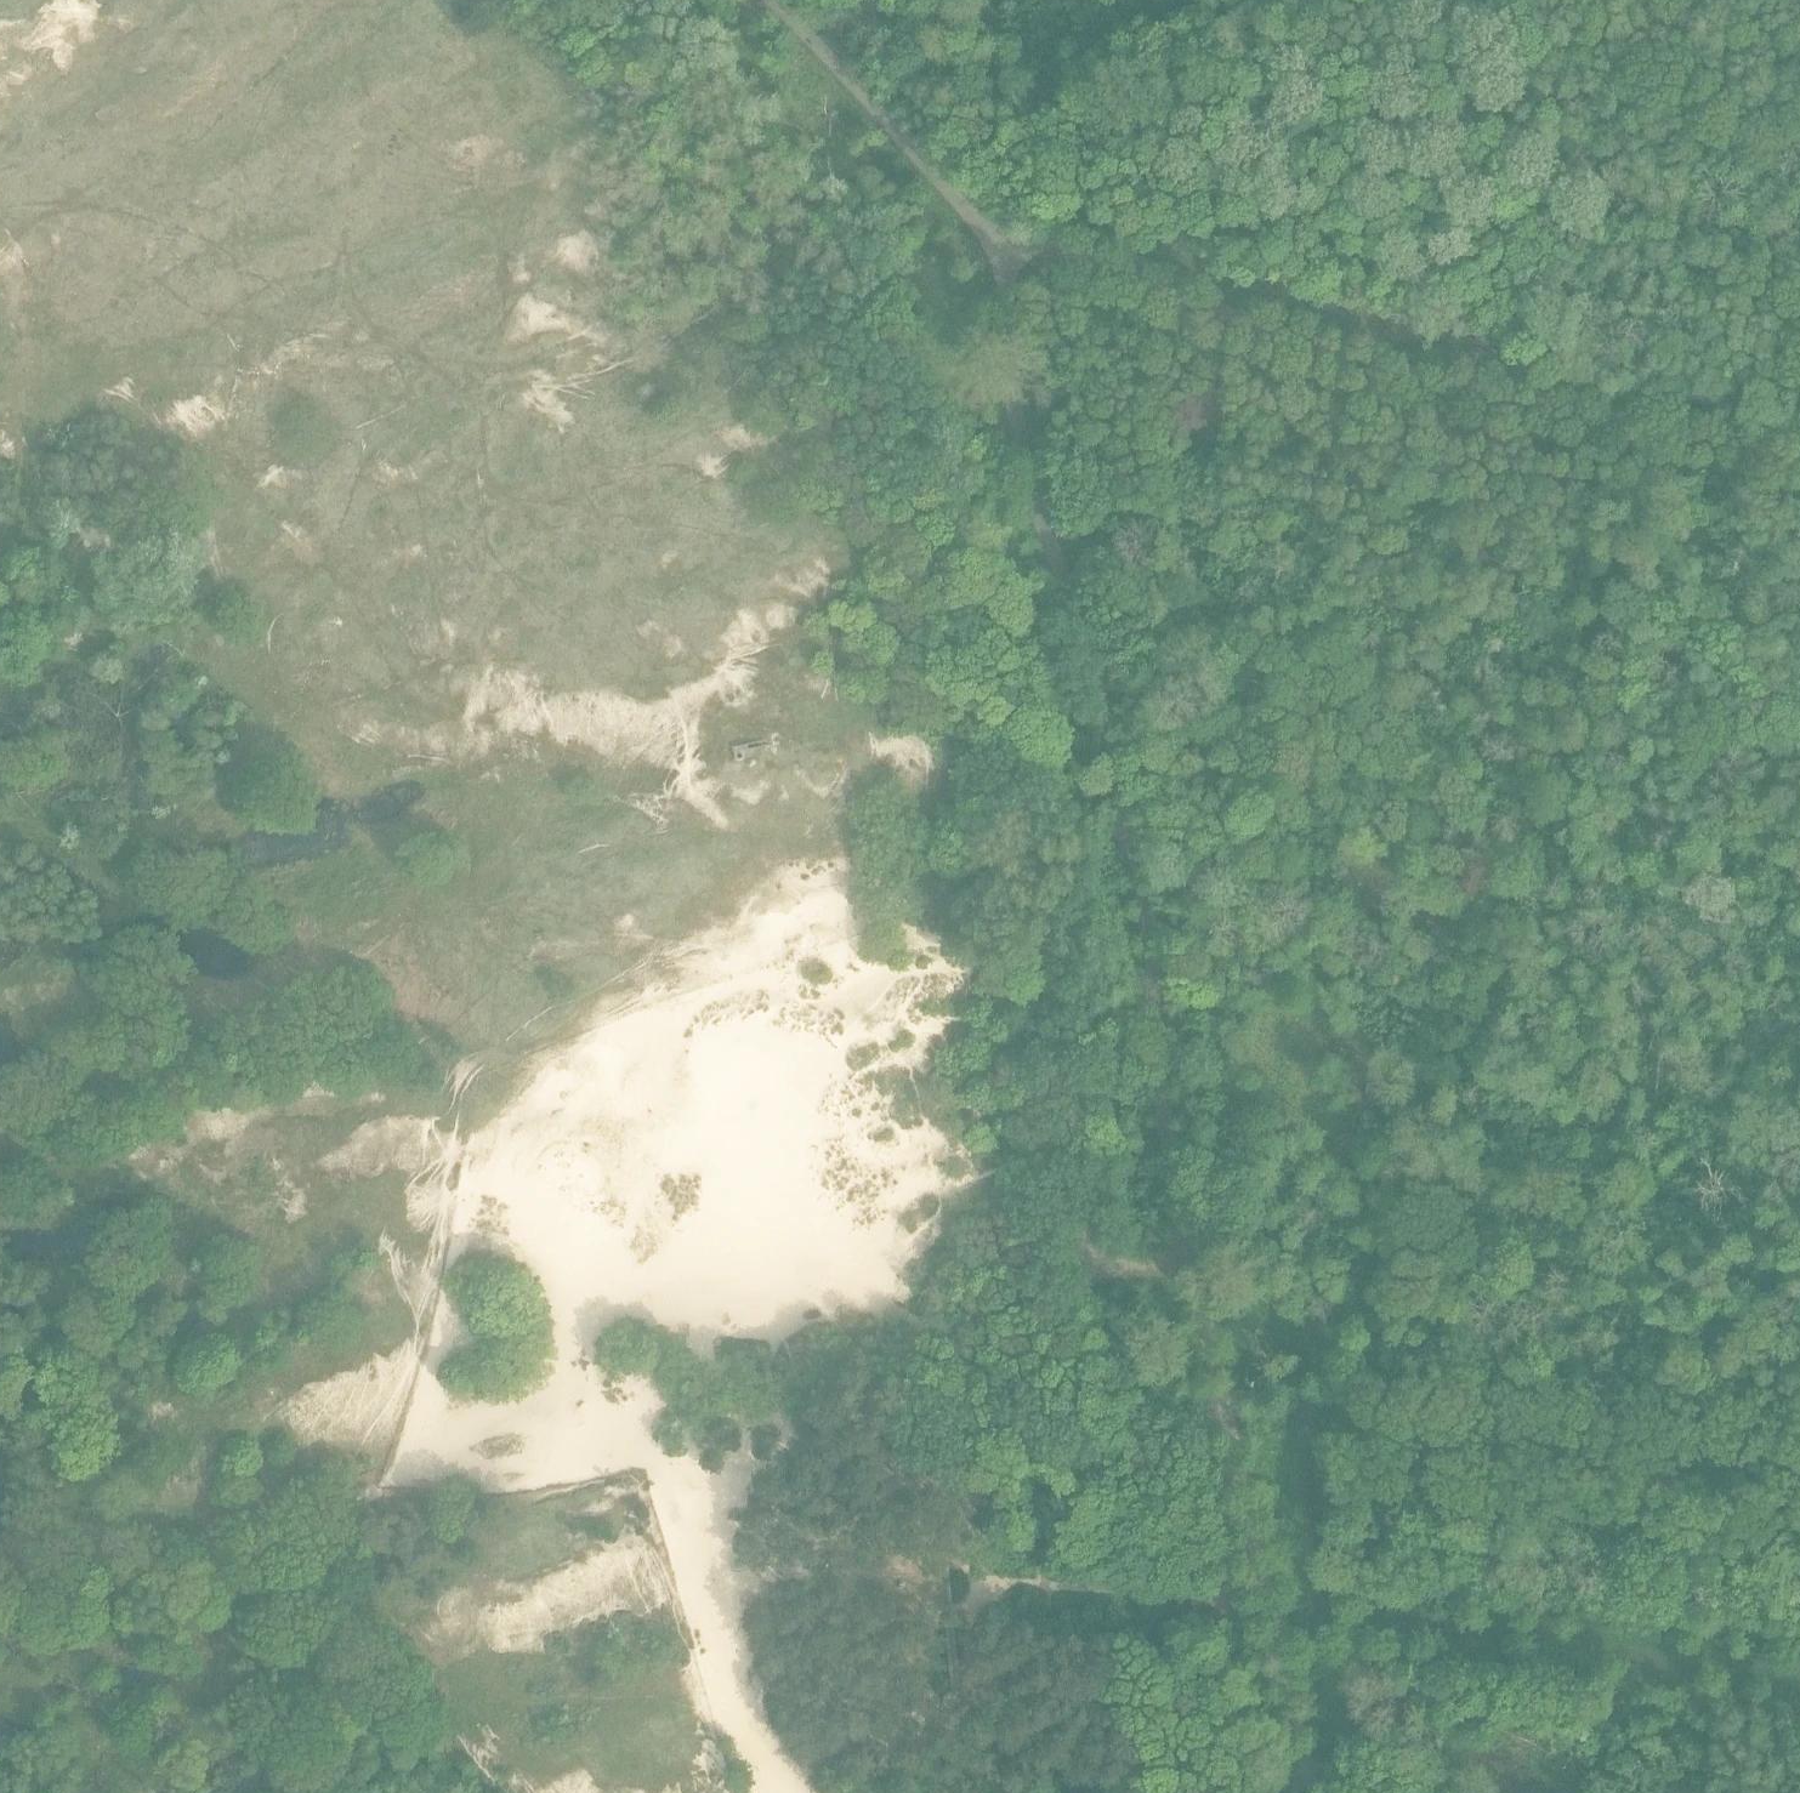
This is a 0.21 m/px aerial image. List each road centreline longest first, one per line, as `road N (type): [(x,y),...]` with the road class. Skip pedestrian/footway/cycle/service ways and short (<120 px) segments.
road 1 (unclassified): [(1315,1792),(1266,1600),(1154,1067),(1152,943),(1124,790),(1015,414),(1000,244)]
road 2 (track): [(1151,1792),(1002,1678),(940,1574),(821,1537),(714,1481),(639,1459),(380,1487)]
road 3 (unclassified): [(1000,244),(1057,246),(1249,321),(1486,391),(1799,458)]
road 4 (track): [(380,1487),(0,1629)]
road 5 (residential): [(1000,244),(771,0)]

